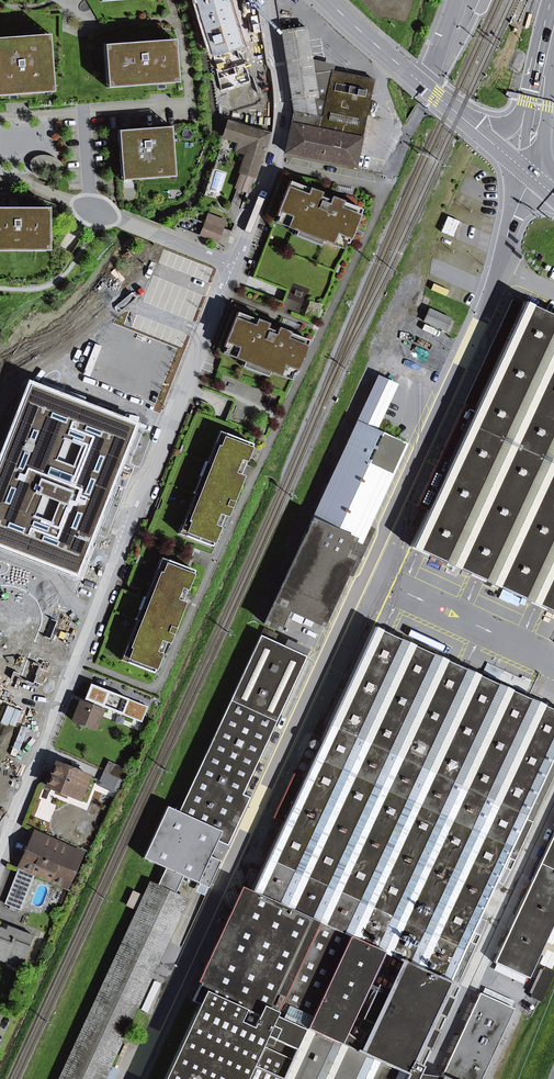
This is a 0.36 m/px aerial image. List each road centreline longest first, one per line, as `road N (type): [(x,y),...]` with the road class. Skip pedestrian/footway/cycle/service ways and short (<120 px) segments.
road 1 (residential): [(130,1078),(494,293),(529,174)]
road 2 (residential): [(183,398),(133,504),(0,850)]
road 3 (residential): [(269,0),(284,99),(280,145),(233,267)]
road 4 (residential): [(0,386),(7,372),(50,346),(183,398)]
road 5 (residential): [(91,209),(233,267)]
road 6 (residential): [(233,267),(183,398)]
road 7 (primary): [(425,86),(327,0)]

